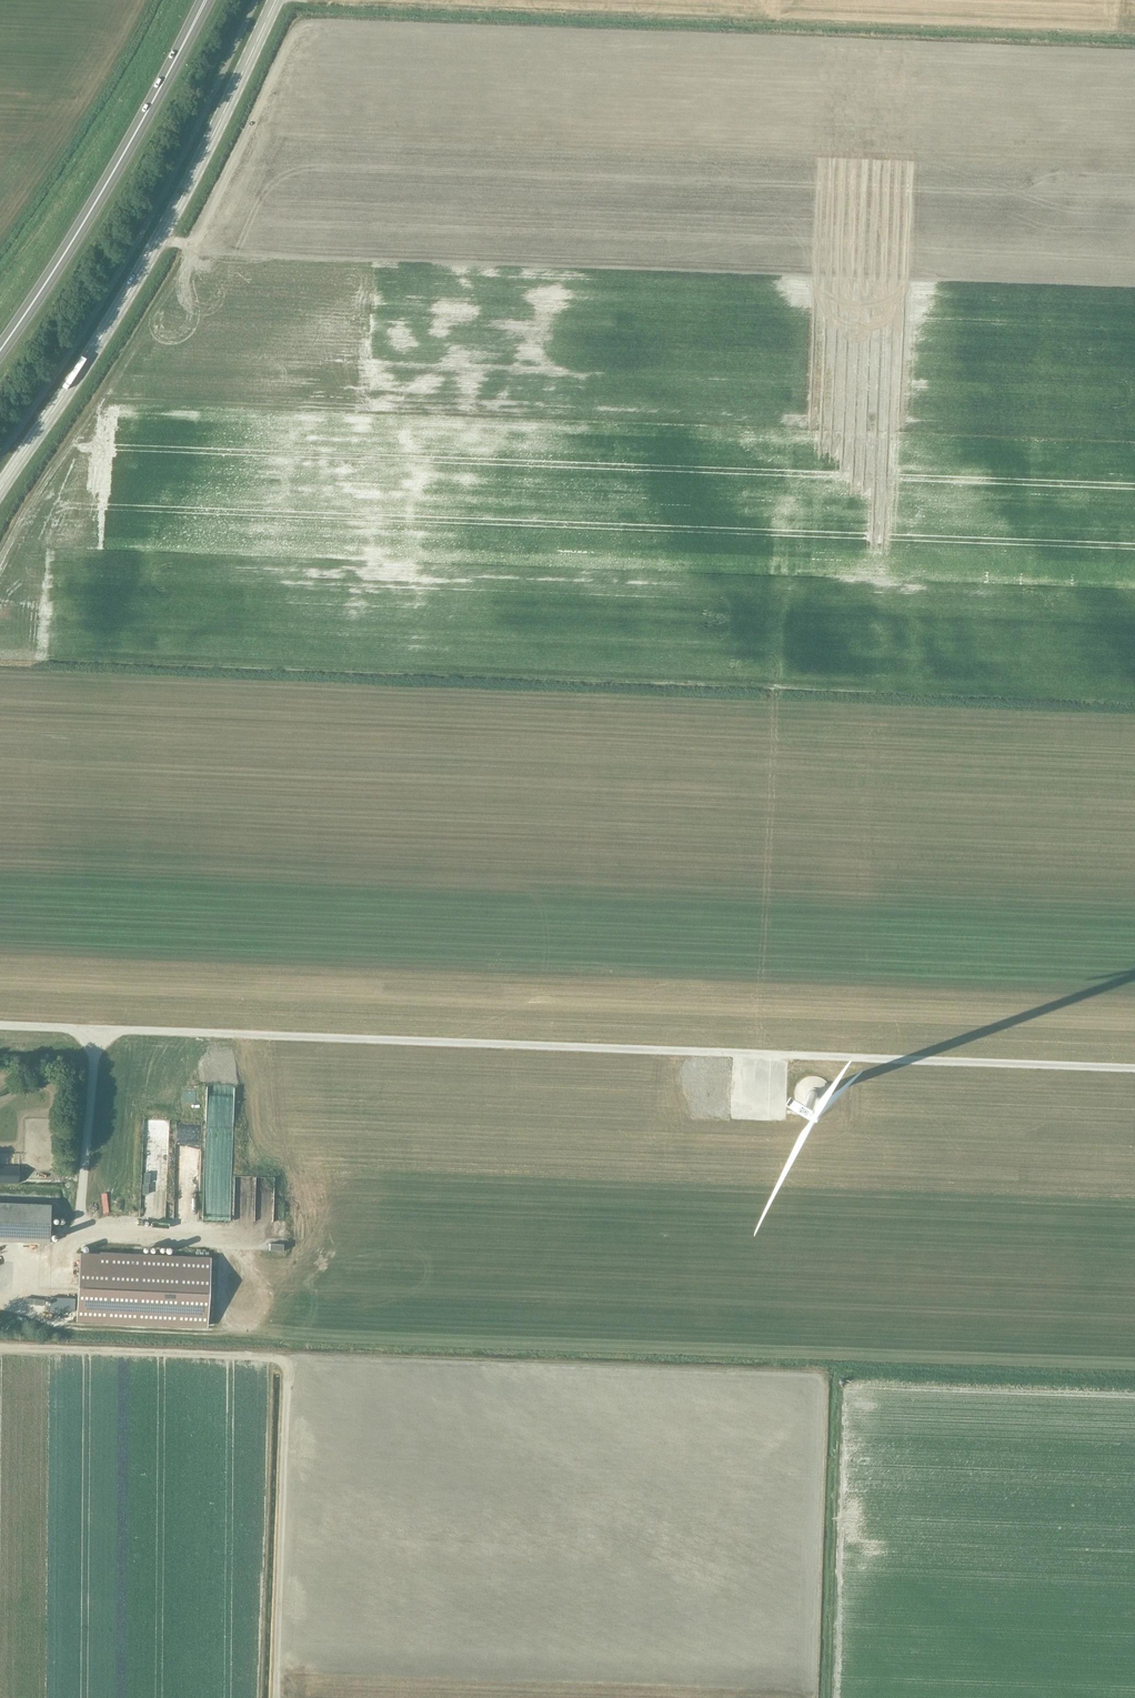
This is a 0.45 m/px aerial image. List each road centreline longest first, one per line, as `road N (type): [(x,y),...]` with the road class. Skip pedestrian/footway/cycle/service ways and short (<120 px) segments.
road 1 (secondary): [(0,489),(157,242),(275,0)]
road 2 (trunk): [(0,354),(165,90),(207,0)]

